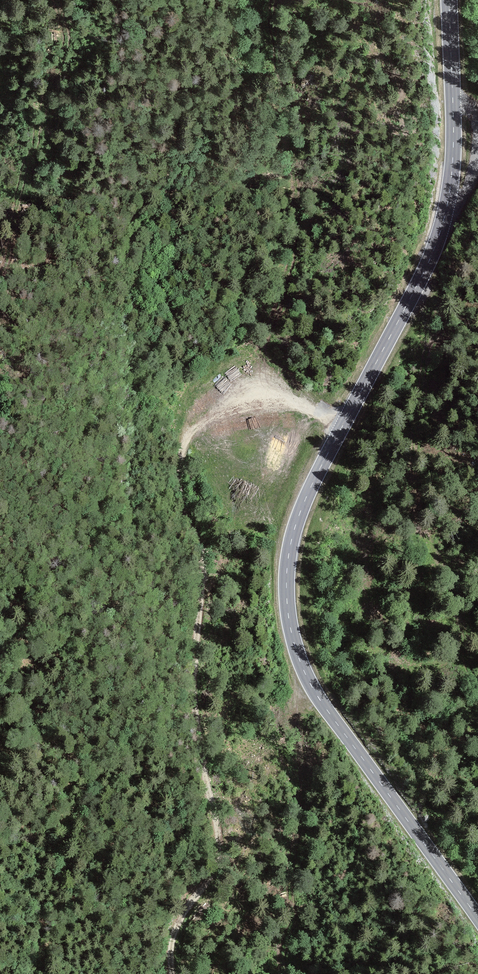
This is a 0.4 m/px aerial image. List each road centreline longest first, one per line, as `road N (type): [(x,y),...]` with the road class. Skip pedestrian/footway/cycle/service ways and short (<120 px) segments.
road 1 (secondary): [(477,918),(317,694),(298,655),(286,591),(305,500),(444,220),(454,132),(449,0)]
road 2 (track): [(345,421),(311,402),(248,397),(185,427),(173,455),(174,494),(202,552),(194,731),(220,841),(208,882),(176,927),(172,973)]

